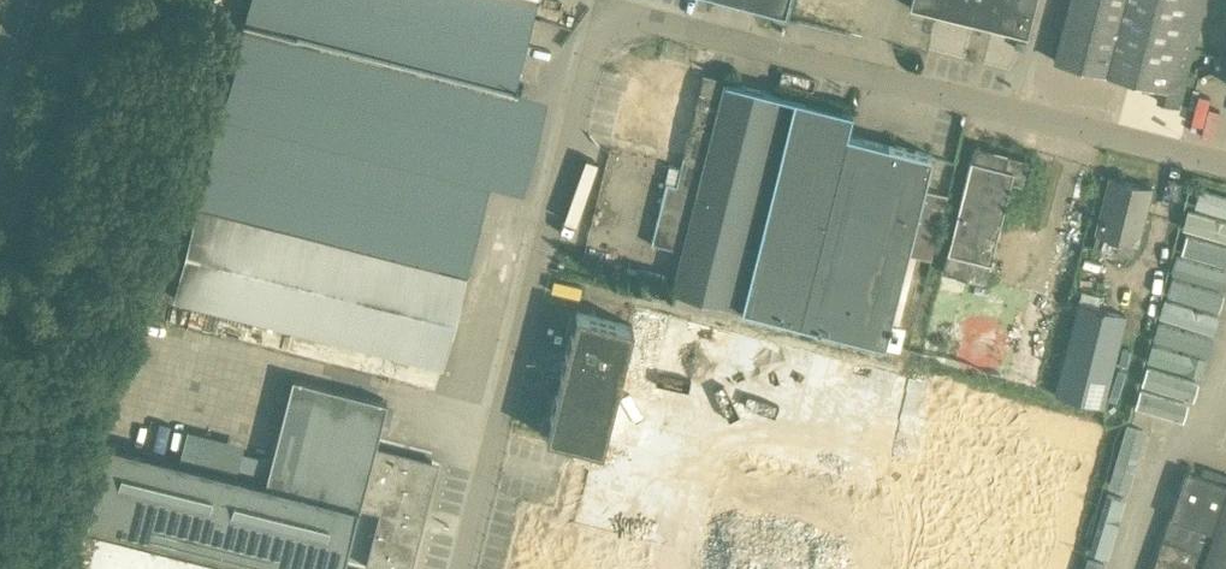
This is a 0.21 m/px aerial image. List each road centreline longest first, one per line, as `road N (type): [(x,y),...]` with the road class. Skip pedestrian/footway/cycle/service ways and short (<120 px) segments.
road 1 (unclassified): [(463,568),(603,10),(1225,166)]

